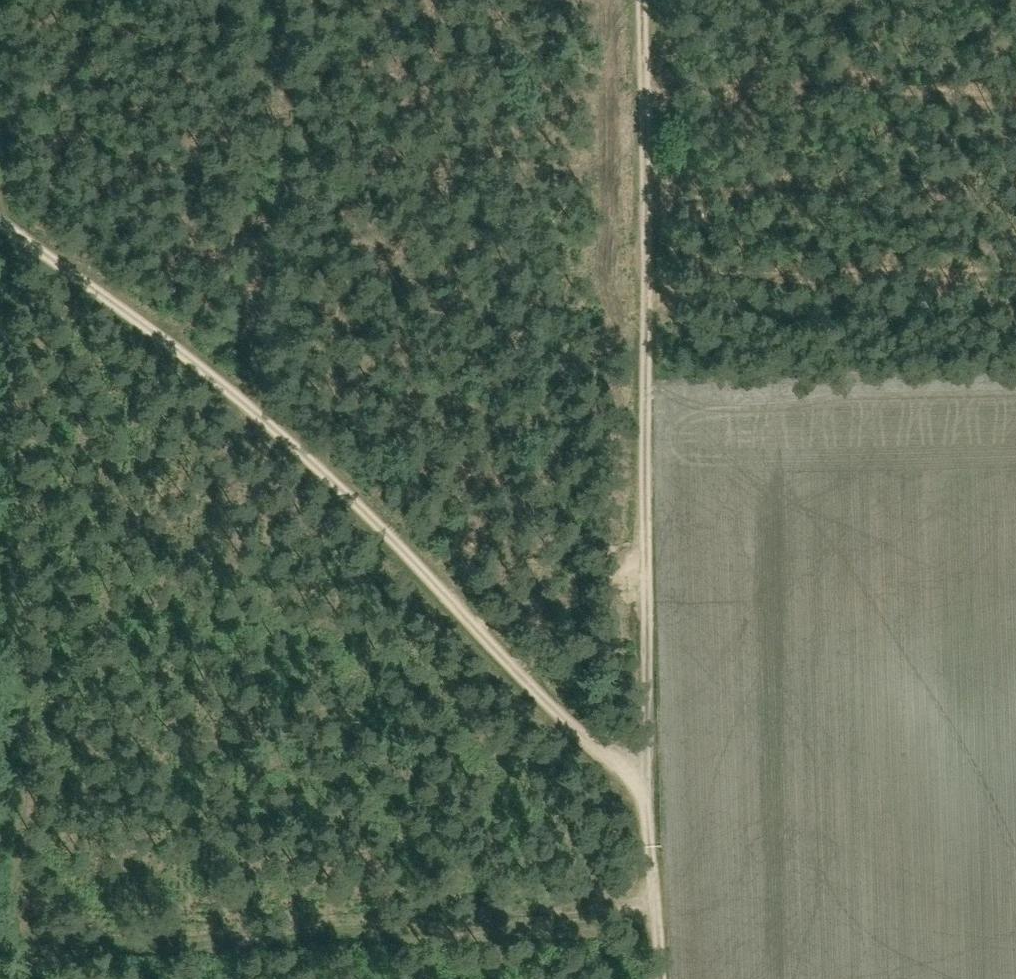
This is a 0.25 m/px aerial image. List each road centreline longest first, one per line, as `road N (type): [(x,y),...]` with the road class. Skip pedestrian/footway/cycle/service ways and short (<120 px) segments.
road 1 (track): [(664,978),(660,830),(652,791),(619,741),(0,243)]

